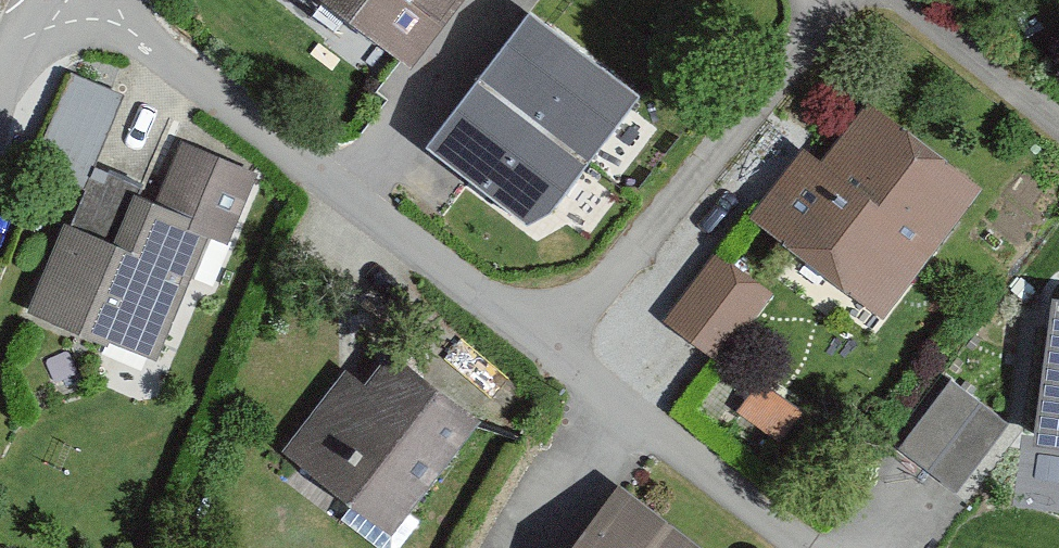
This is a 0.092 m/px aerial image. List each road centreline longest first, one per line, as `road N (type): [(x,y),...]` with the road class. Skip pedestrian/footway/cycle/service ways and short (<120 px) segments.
road 1 (residential): [(105,0),(545,349)]
road 2 (residential): [(545,349),(853,0)]
road 3 (residential): [(545,349),(799,539)]
road 4 (residential): [(902,0),(1058,114)]

